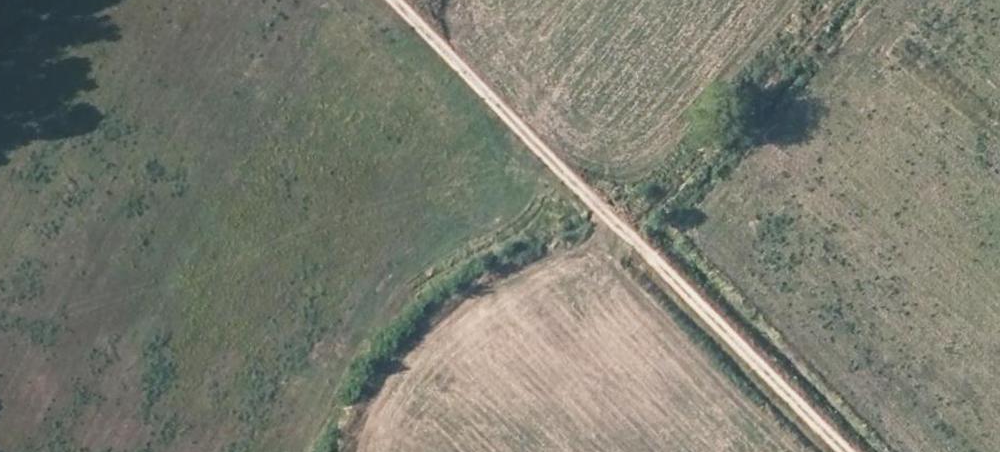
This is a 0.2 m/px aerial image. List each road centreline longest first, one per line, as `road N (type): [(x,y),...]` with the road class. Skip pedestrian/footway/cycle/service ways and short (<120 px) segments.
road 1 (track): [(400,0),(852,451)]

